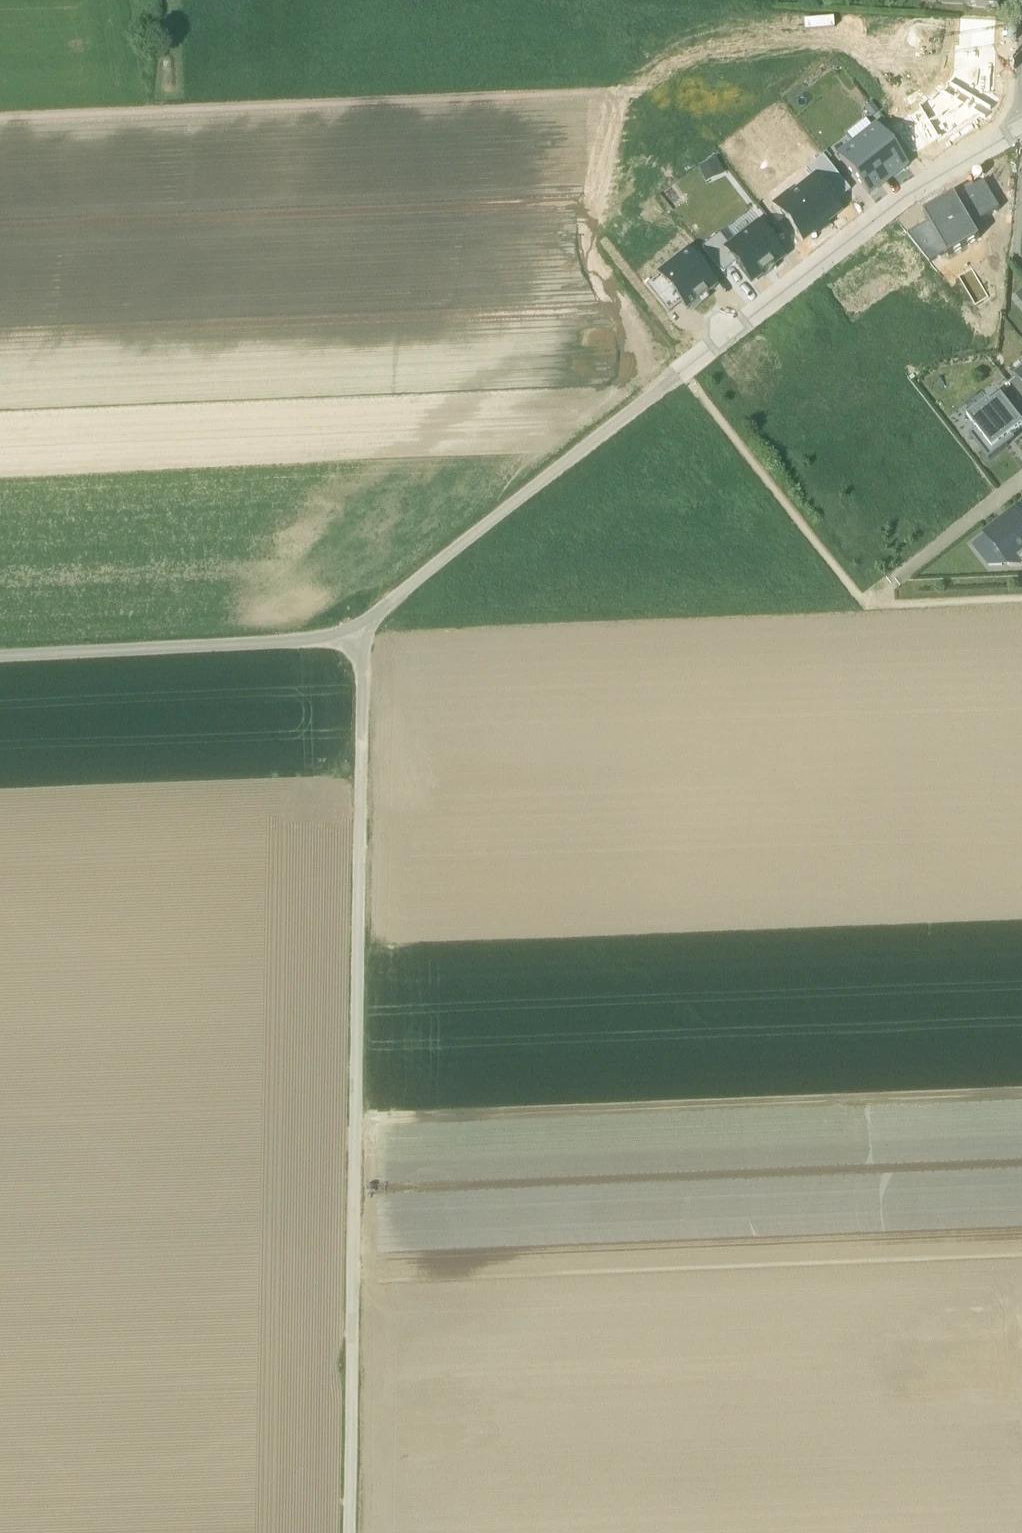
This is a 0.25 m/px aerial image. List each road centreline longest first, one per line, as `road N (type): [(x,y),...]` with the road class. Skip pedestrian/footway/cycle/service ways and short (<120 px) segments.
road 1 (track): [(348,1532),(361,638)]
road 2 (track): [(361,638),(378,610),(681,372),(856,236),(1021,125)]
road 3 (track): [(361,638),(0,656)]
road 4 (residential): [(893,581),(1021,482)]

